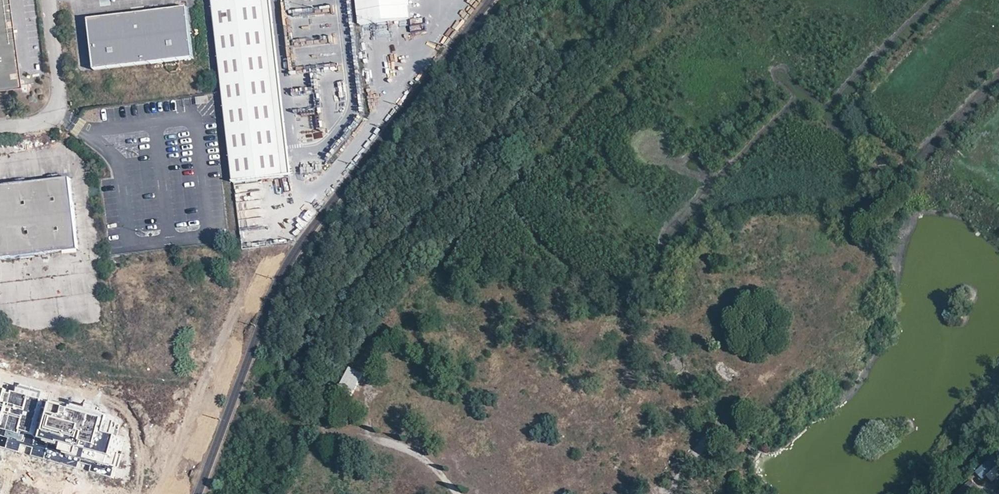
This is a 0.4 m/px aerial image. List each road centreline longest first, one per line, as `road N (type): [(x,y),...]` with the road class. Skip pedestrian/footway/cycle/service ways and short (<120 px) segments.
road 1 (unclassified): [(50,0),(54,107),(41,124),(0,131)]

